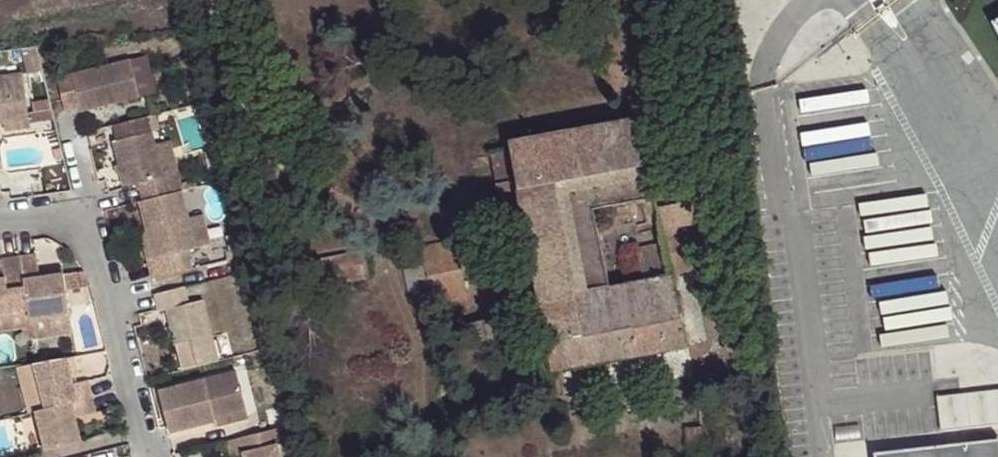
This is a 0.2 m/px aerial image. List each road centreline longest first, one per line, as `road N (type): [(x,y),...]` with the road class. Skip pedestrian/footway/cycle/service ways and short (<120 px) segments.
road 1 (residential): [(146,456),(101,257),(71,220),(49,214),(0,221)]

